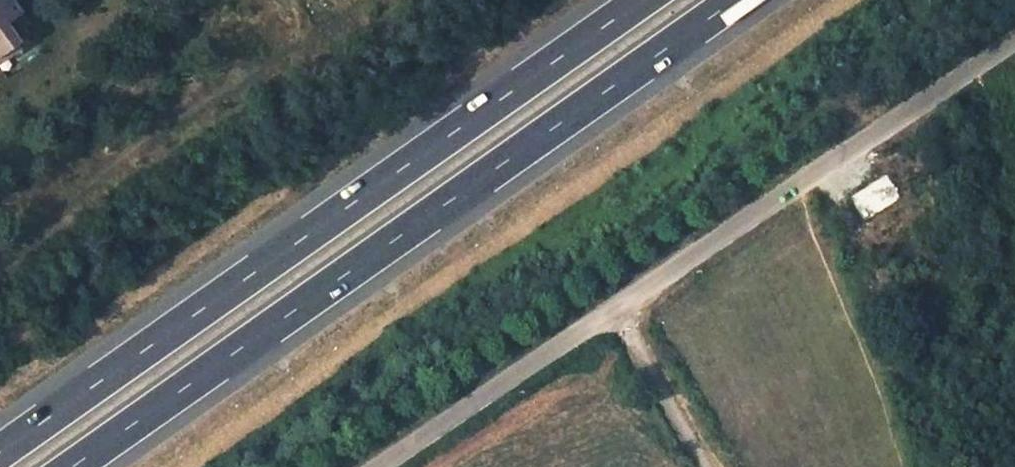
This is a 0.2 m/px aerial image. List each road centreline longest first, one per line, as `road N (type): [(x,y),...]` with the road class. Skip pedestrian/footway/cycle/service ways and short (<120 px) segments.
road 1 (motorway): [(71,466),(734,0)]
road 2 (motorway): [(644,0),(0,453)]
road 3 (residential): [(1014,40),(387,466)]
road 4 (track): [(708,466),(611,315)]

